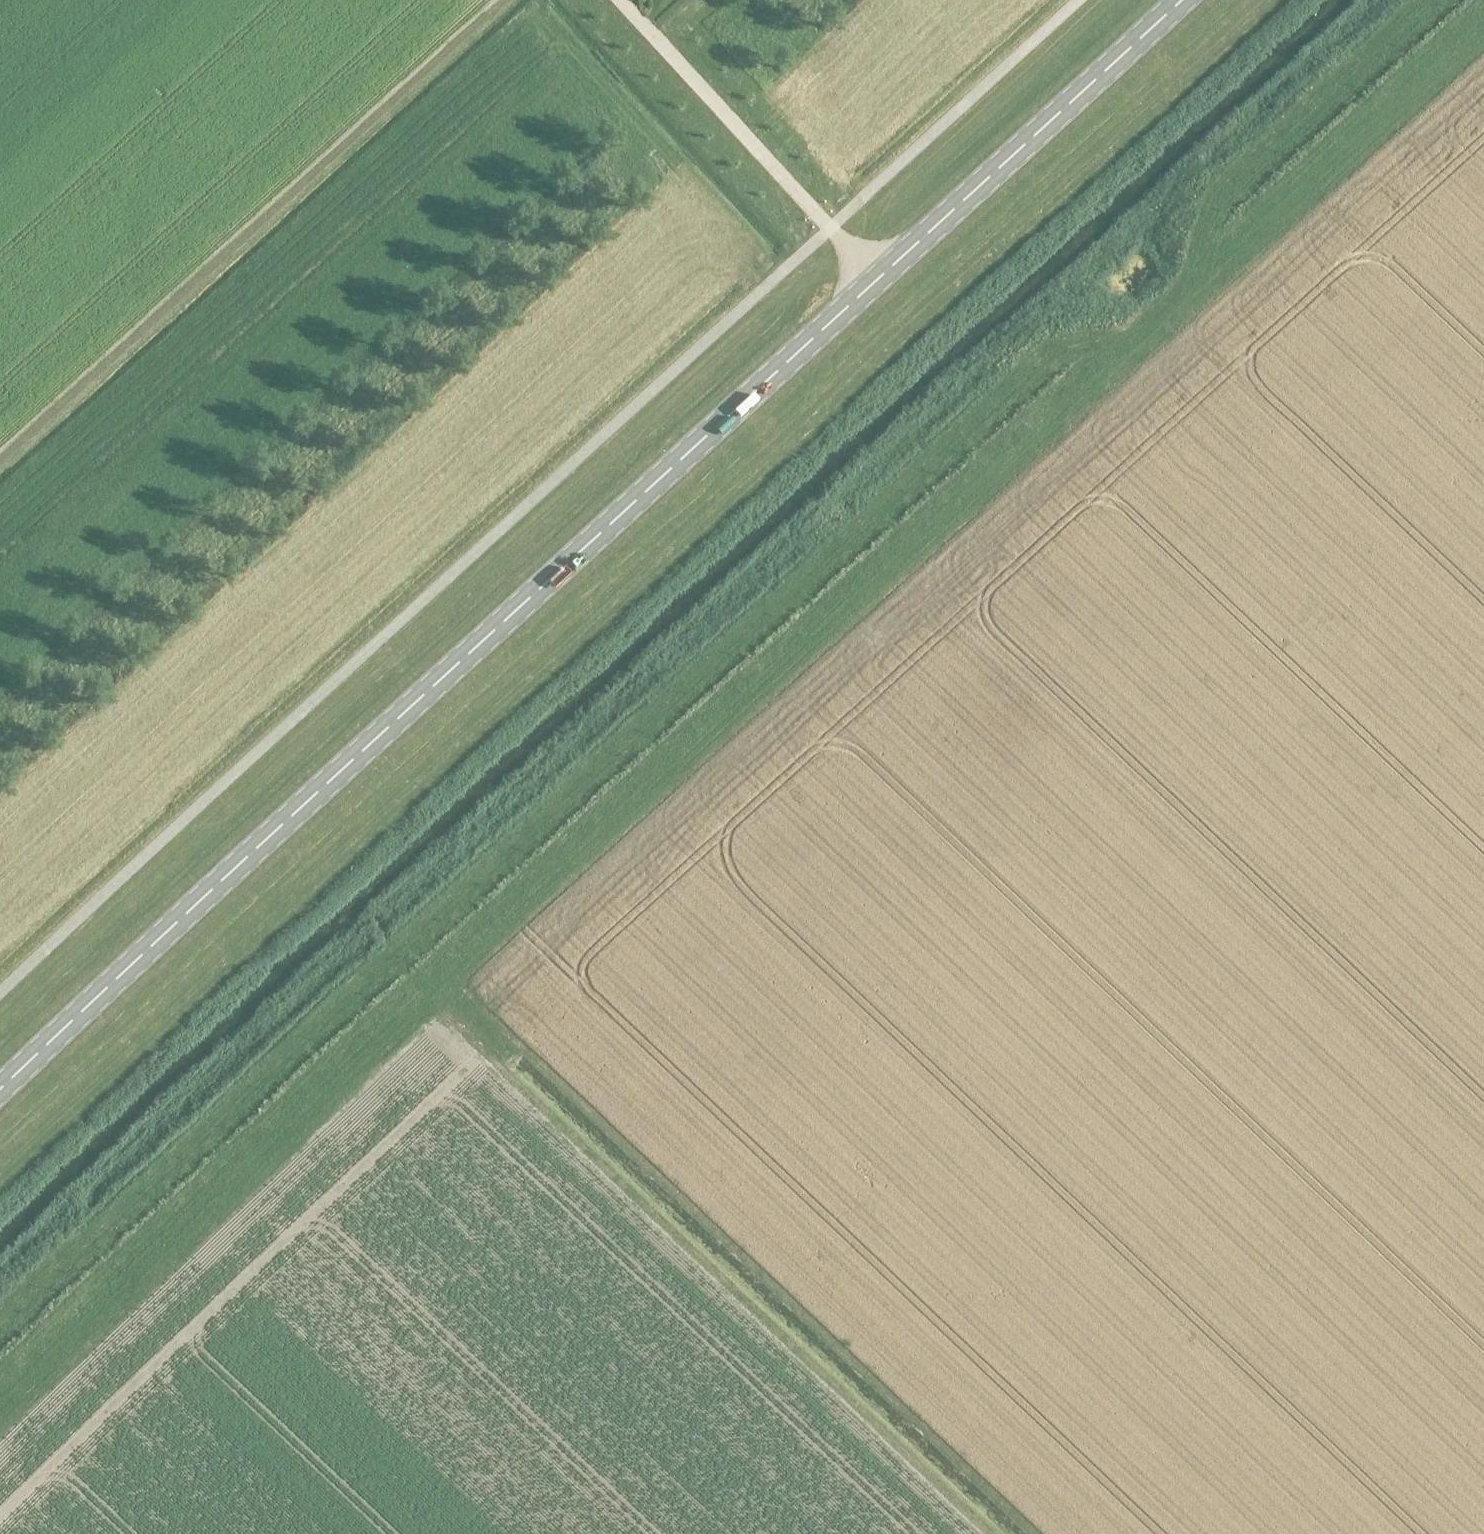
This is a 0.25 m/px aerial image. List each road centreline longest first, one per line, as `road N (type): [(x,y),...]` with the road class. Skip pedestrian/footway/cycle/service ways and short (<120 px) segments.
road 1 (secondary): [(0,1091),(517,603),(1182,0)]

